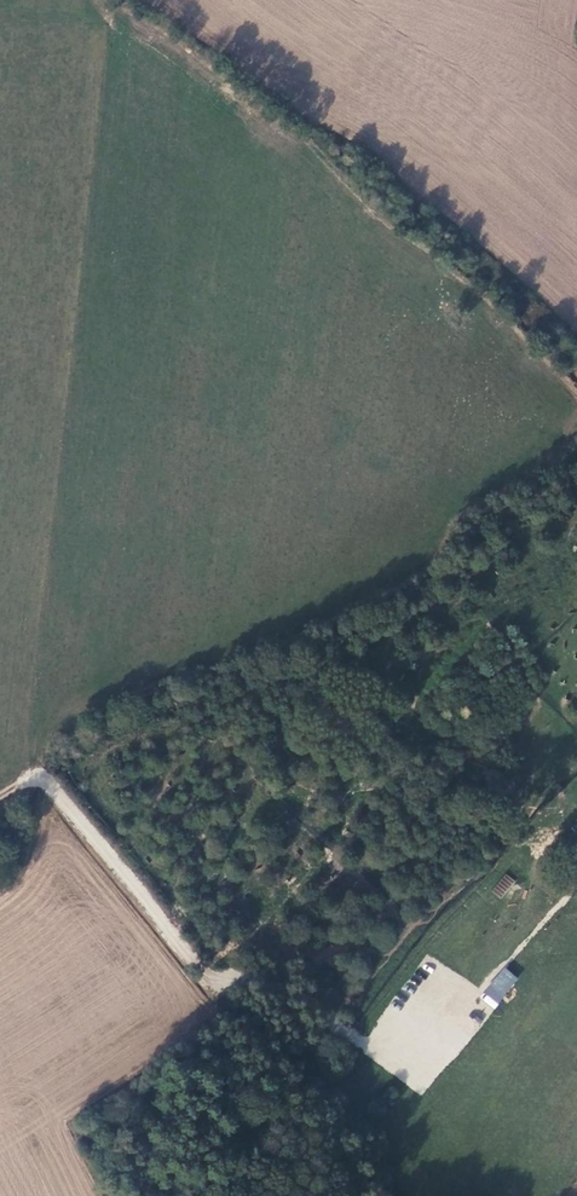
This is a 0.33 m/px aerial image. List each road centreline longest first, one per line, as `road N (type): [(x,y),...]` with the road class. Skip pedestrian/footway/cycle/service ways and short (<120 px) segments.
road 1 (track): [(0,788),(36,772),(50,776),(209,965),(274,982),(552,1130)]

